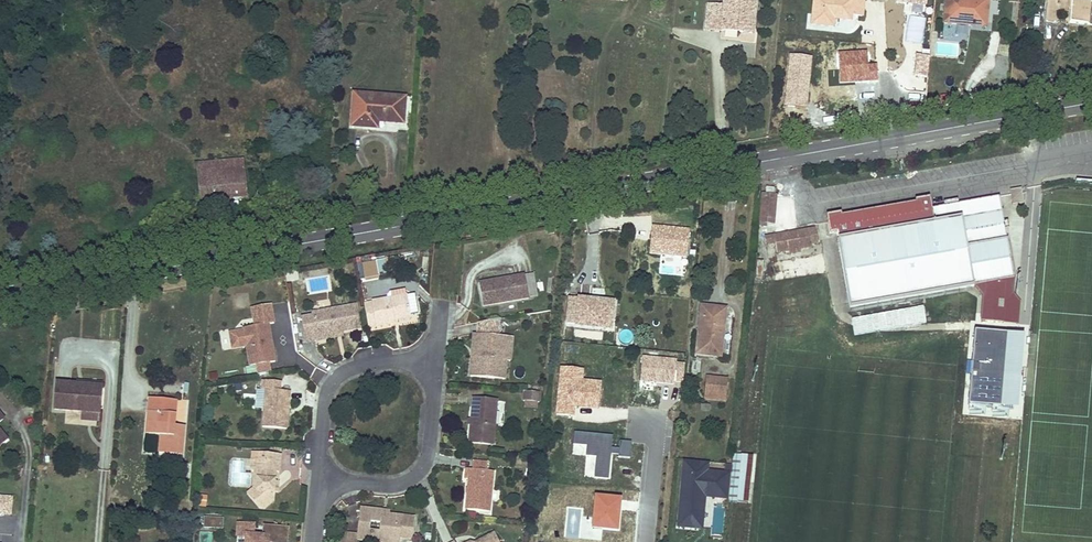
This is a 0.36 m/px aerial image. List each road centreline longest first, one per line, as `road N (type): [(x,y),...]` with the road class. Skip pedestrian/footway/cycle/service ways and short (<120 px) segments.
road 1 (secondary): [(0,298),(1091,103)]
road 2 (residential): [(424,367),(433,401),(429,449),(417,474),(394,487),(320,485)]
road 3 (residential): [(320,485),(325,400),(337,374),(368,363),(424,367)]

